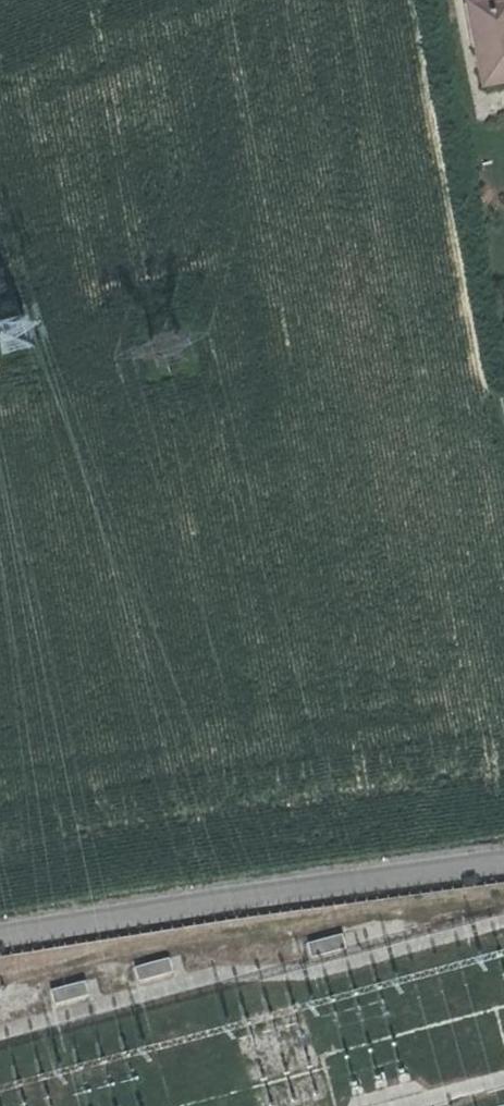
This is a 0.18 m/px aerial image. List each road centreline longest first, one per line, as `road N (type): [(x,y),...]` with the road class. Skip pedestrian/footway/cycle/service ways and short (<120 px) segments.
road 1 (unclassified): [(0,937),(503,860)]

